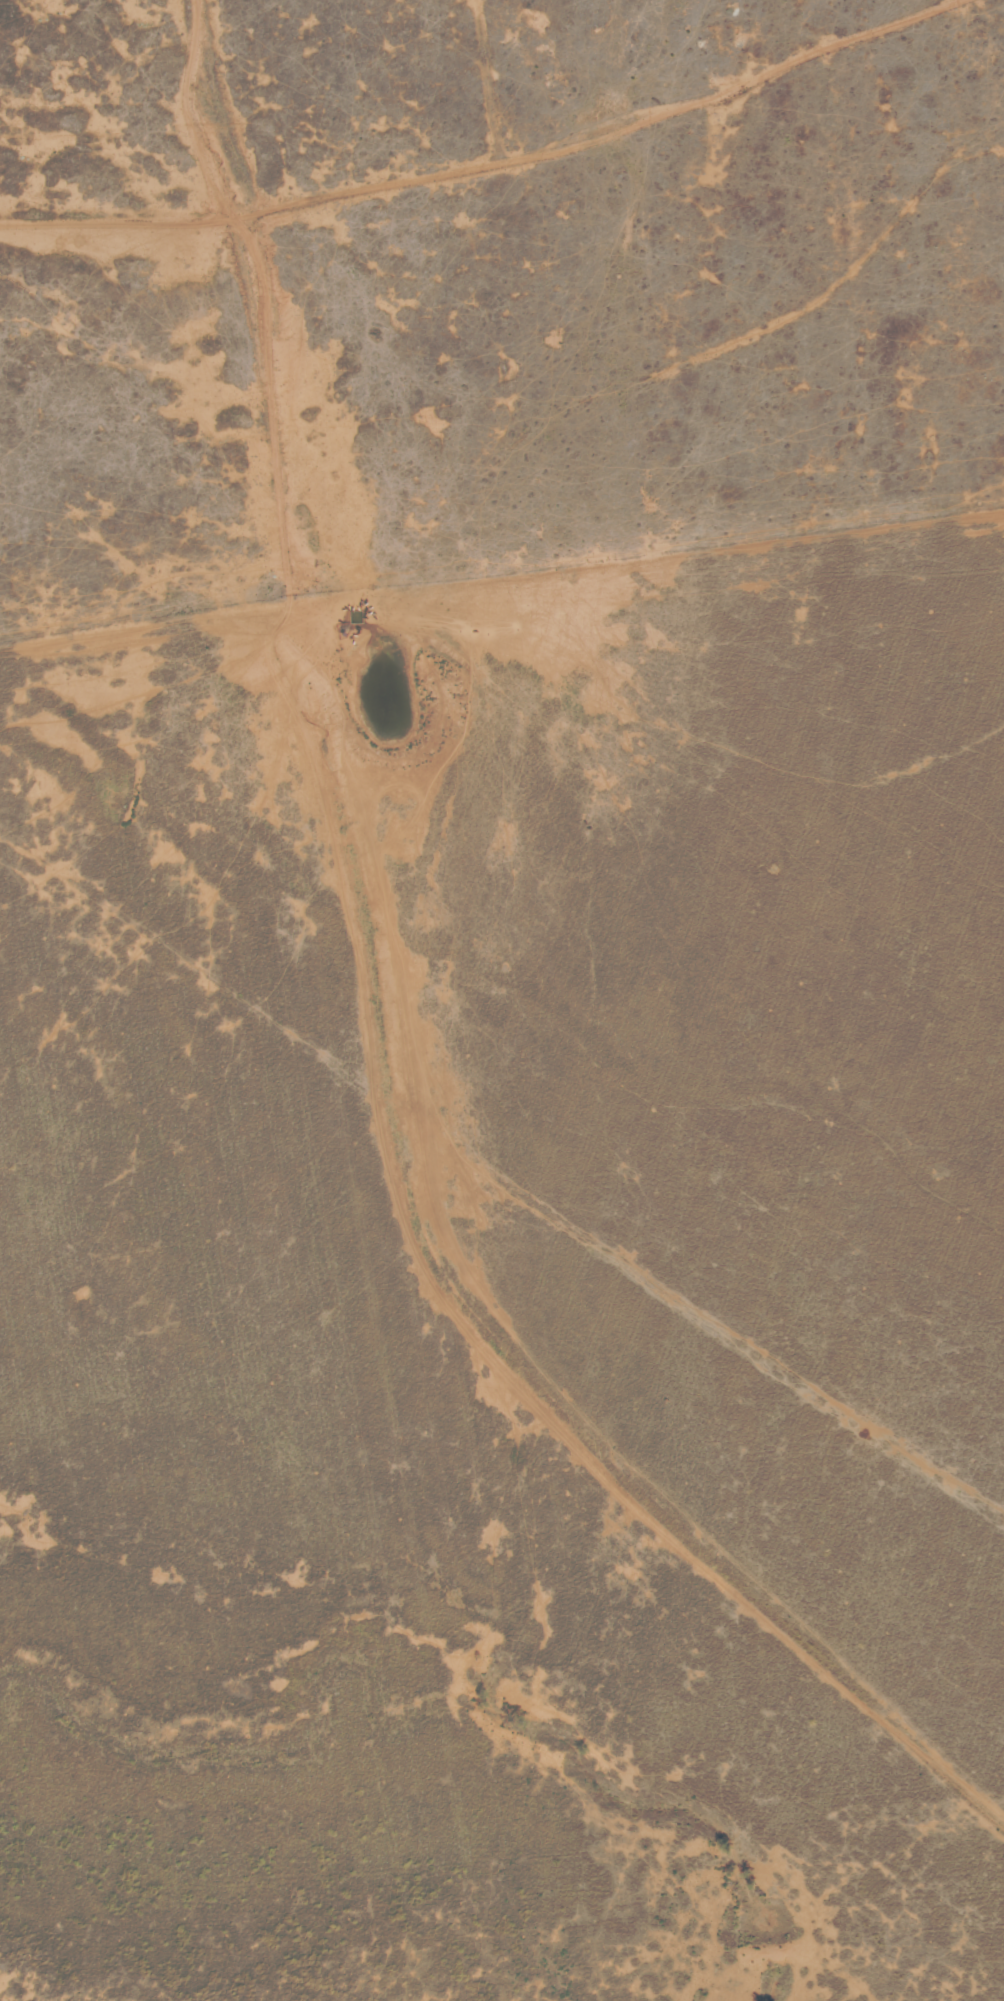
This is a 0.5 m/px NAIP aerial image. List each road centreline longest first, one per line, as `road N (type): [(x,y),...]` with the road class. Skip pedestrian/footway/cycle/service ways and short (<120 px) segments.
road 1 (track): [(240,221),(286,531),(423,1257),(548,1418),(1003,1816)]
road 2 (track): [(0,220),(240,221),(556,144),(953,0)]
road 3 (track): [(203,0),(210,33),(184,107),(224,221)]
road 4 (track): [(478,0),(501,157)]

